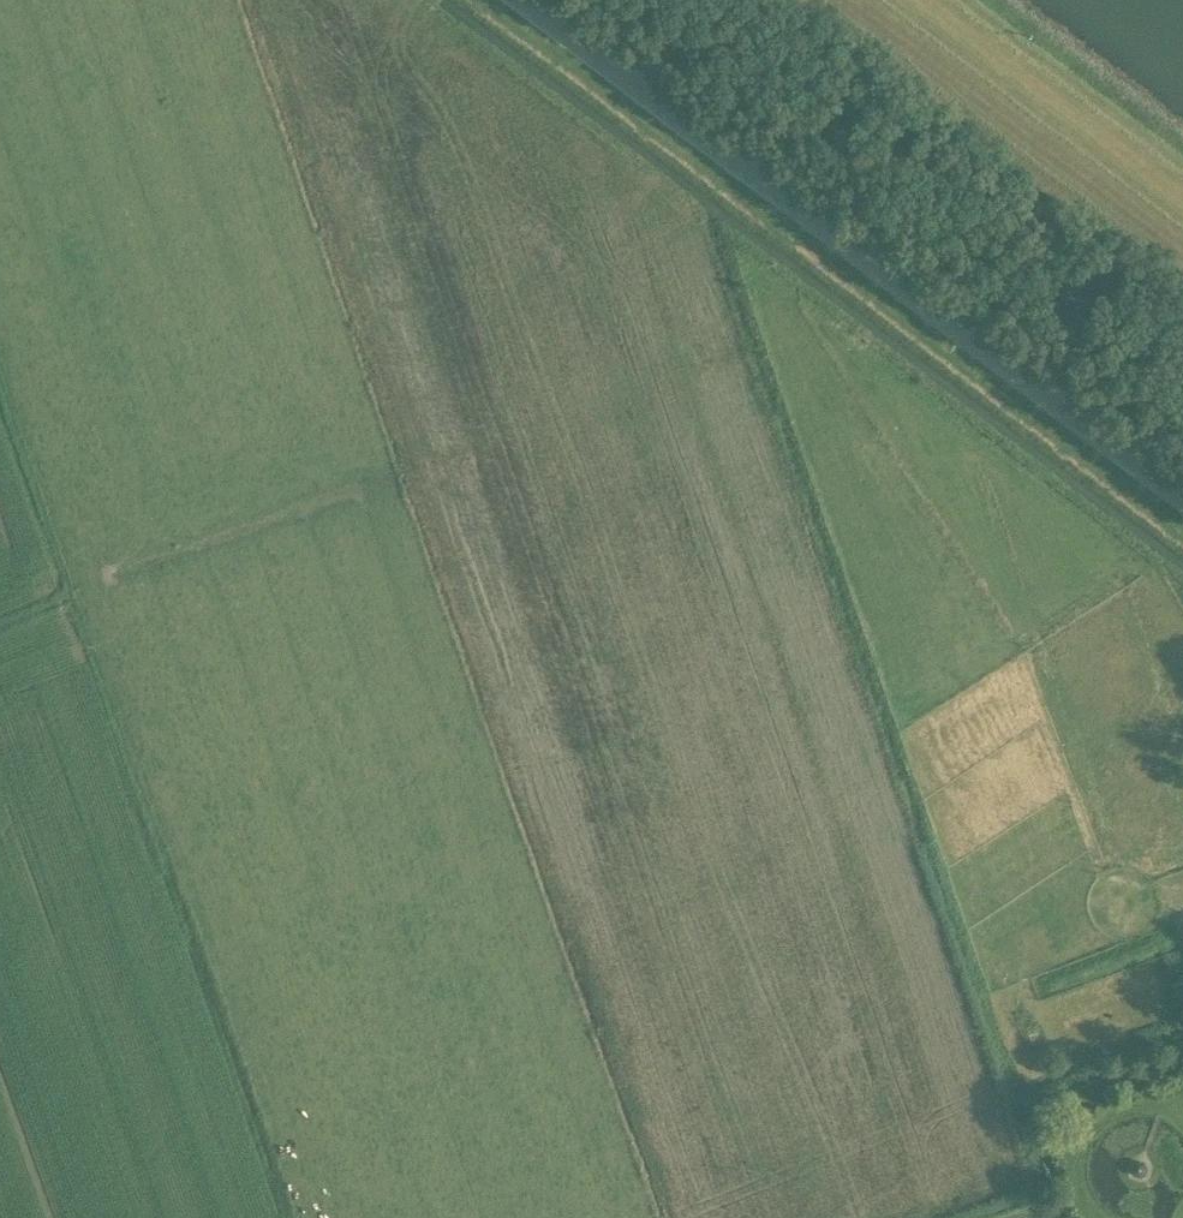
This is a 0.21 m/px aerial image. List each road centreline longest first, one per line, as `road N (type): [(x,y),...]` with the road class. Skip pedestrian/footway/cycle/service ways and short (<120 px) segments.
road 1 (unclassified): [(1182,509),(526,0)]

